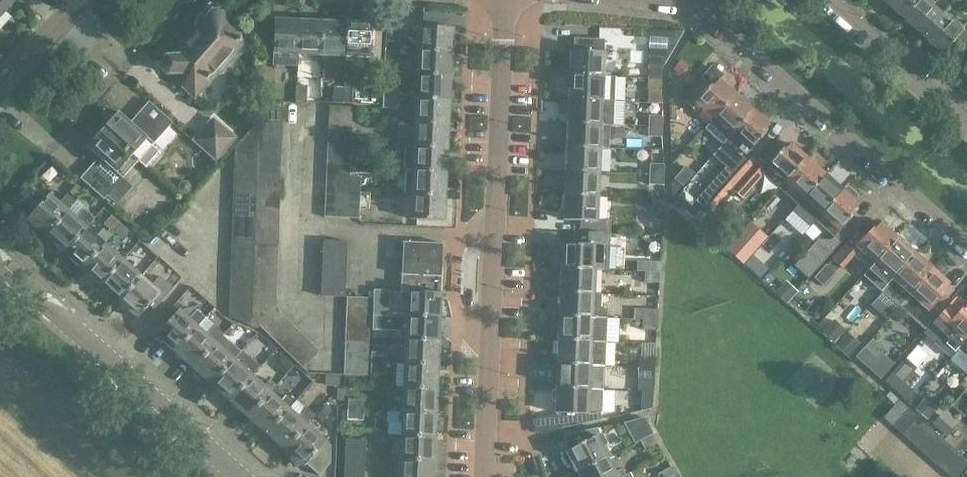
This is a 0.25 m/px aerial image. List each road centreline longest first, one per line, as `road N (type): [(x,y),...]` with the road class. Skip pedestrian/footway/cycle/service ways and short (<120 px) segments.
road 1 (secondary): [(504,0),(485,476)]
road 2 (residential): [(687,0),(966,257)]
road 3 (tertiary): [(232,476),(0,269)]
road 4 (residential): [(966,126),(828,0)]

